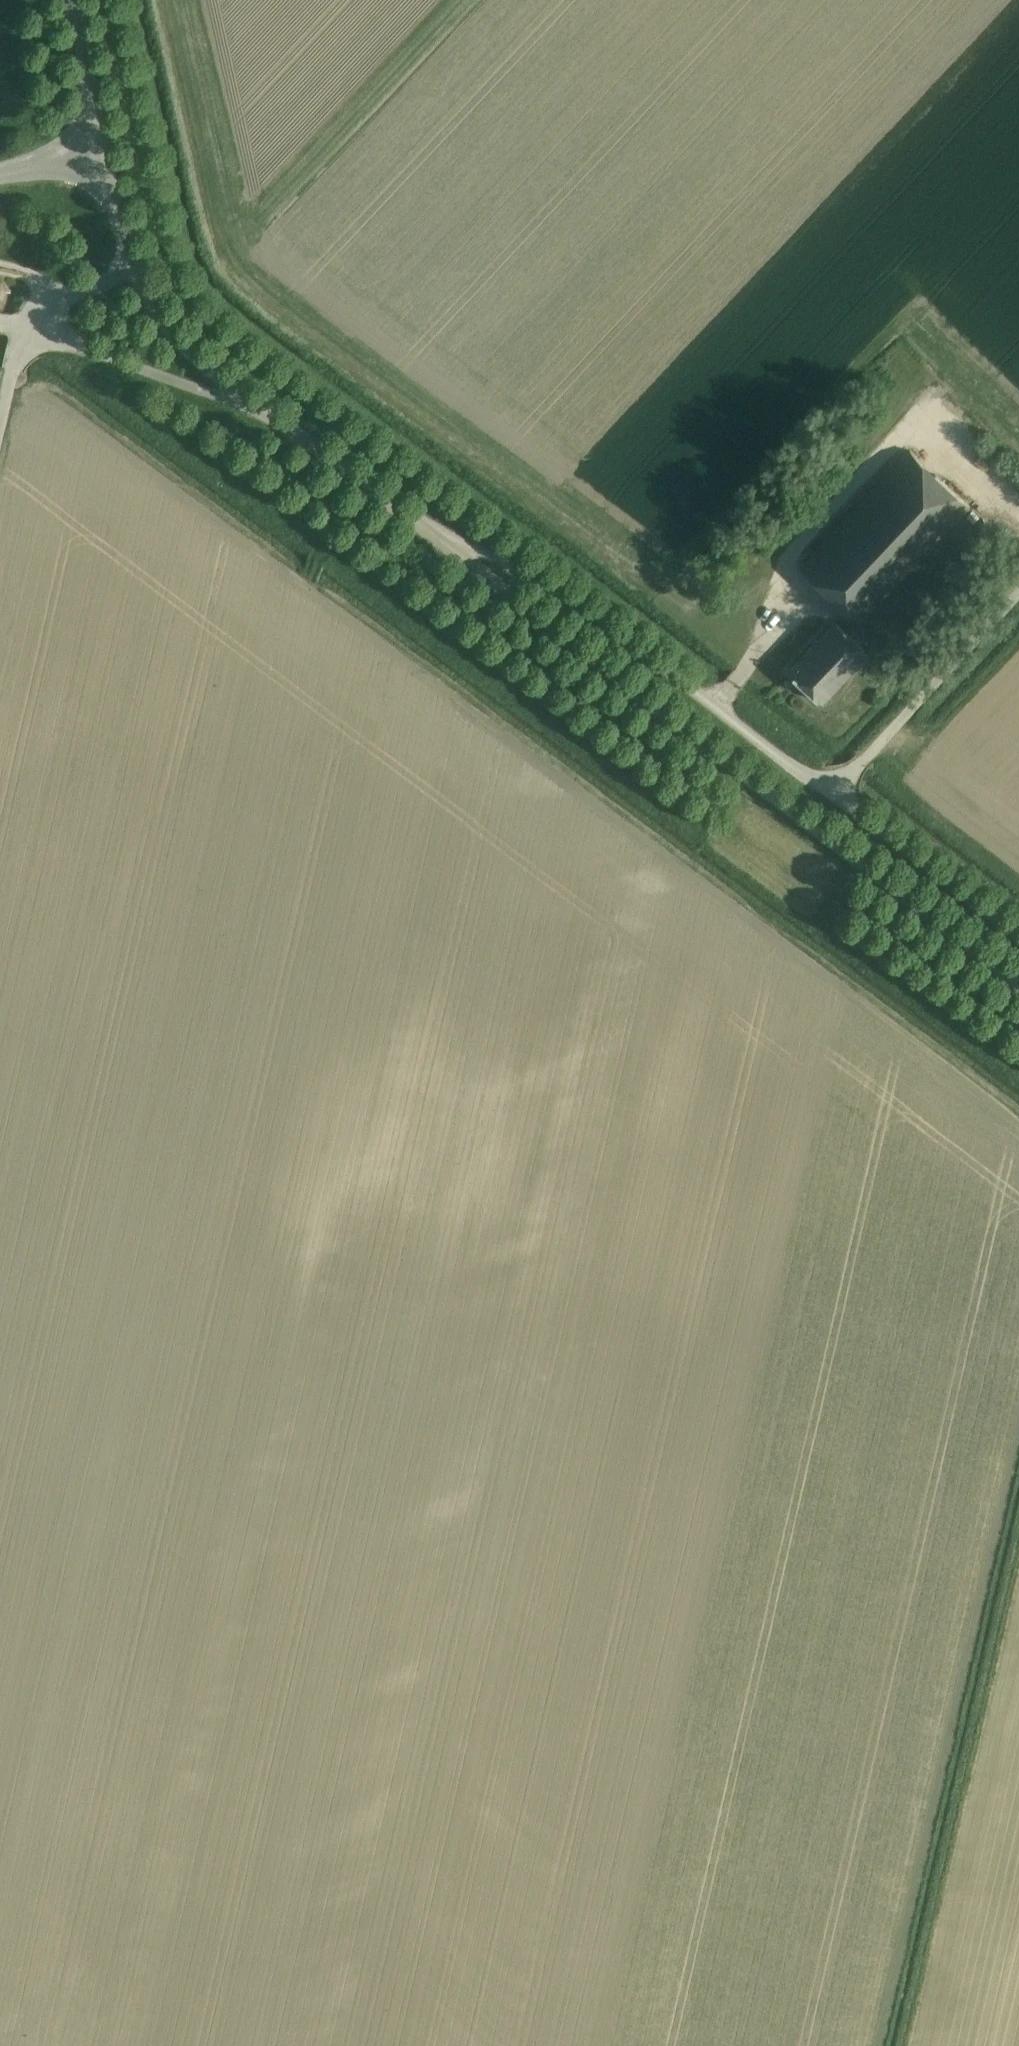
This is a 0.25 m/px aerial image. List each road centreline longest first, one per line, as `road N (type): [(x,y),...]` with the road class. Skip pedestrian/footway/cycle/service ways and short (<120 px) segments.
road 1 (track): [(703,820),(60,339)]
road 2 (unclassified): [(431,533),(1018,982)]
road 3 (track): [(903,2045),(1018,1540)]
road 4 (unclassified): [(832,794),(576,602),(431,533)]
road 5 (unclassified): [(832,794),(1018,593)]
road 6 (unclassified): [(258,407),(29,328)]
road 7 (unclassified): [(832,794),(1018,933)]
road 8 (track): [(1018,1058),(836,921)]
road 9 (unclassified): [(431,533),(258,407)]
road 10 (unclassified): [(258,407),(176,337),(134,267)]
road 11 (unclassified): [(100,149),(71,0)]
road 12 (unclassified): [(134,267),(49,307),(29,328)]
road 13 (unclassified): [(134,267),(100,149)]

